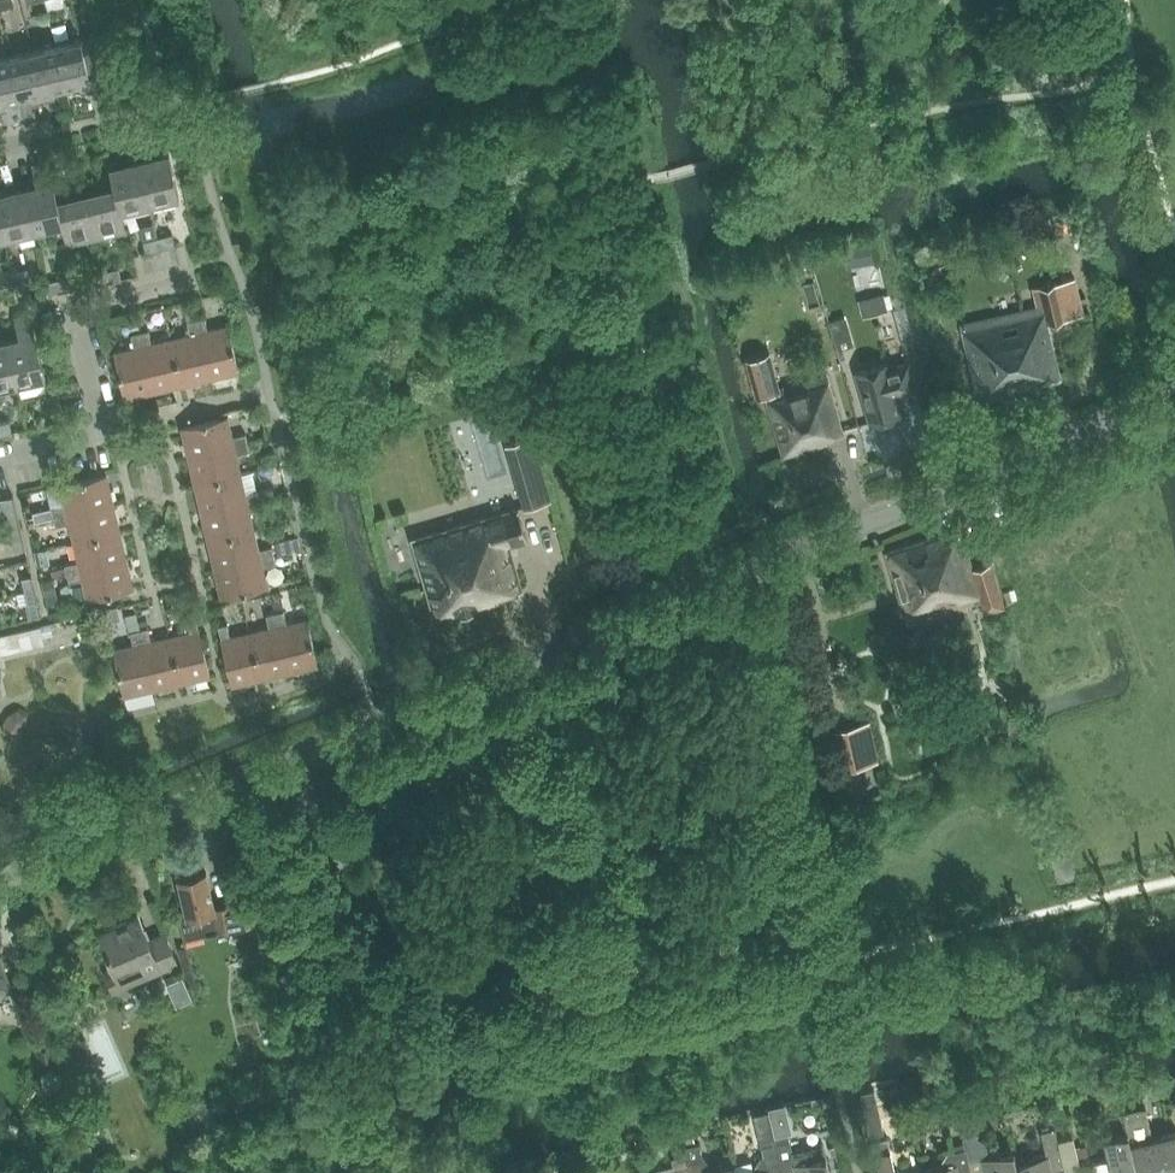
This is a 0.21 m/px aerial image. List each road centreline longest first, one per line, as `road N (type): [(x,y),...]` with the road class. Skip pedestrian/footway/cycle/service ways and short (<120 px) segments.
road 1 (residential): [(0,885),(1174,397)]

